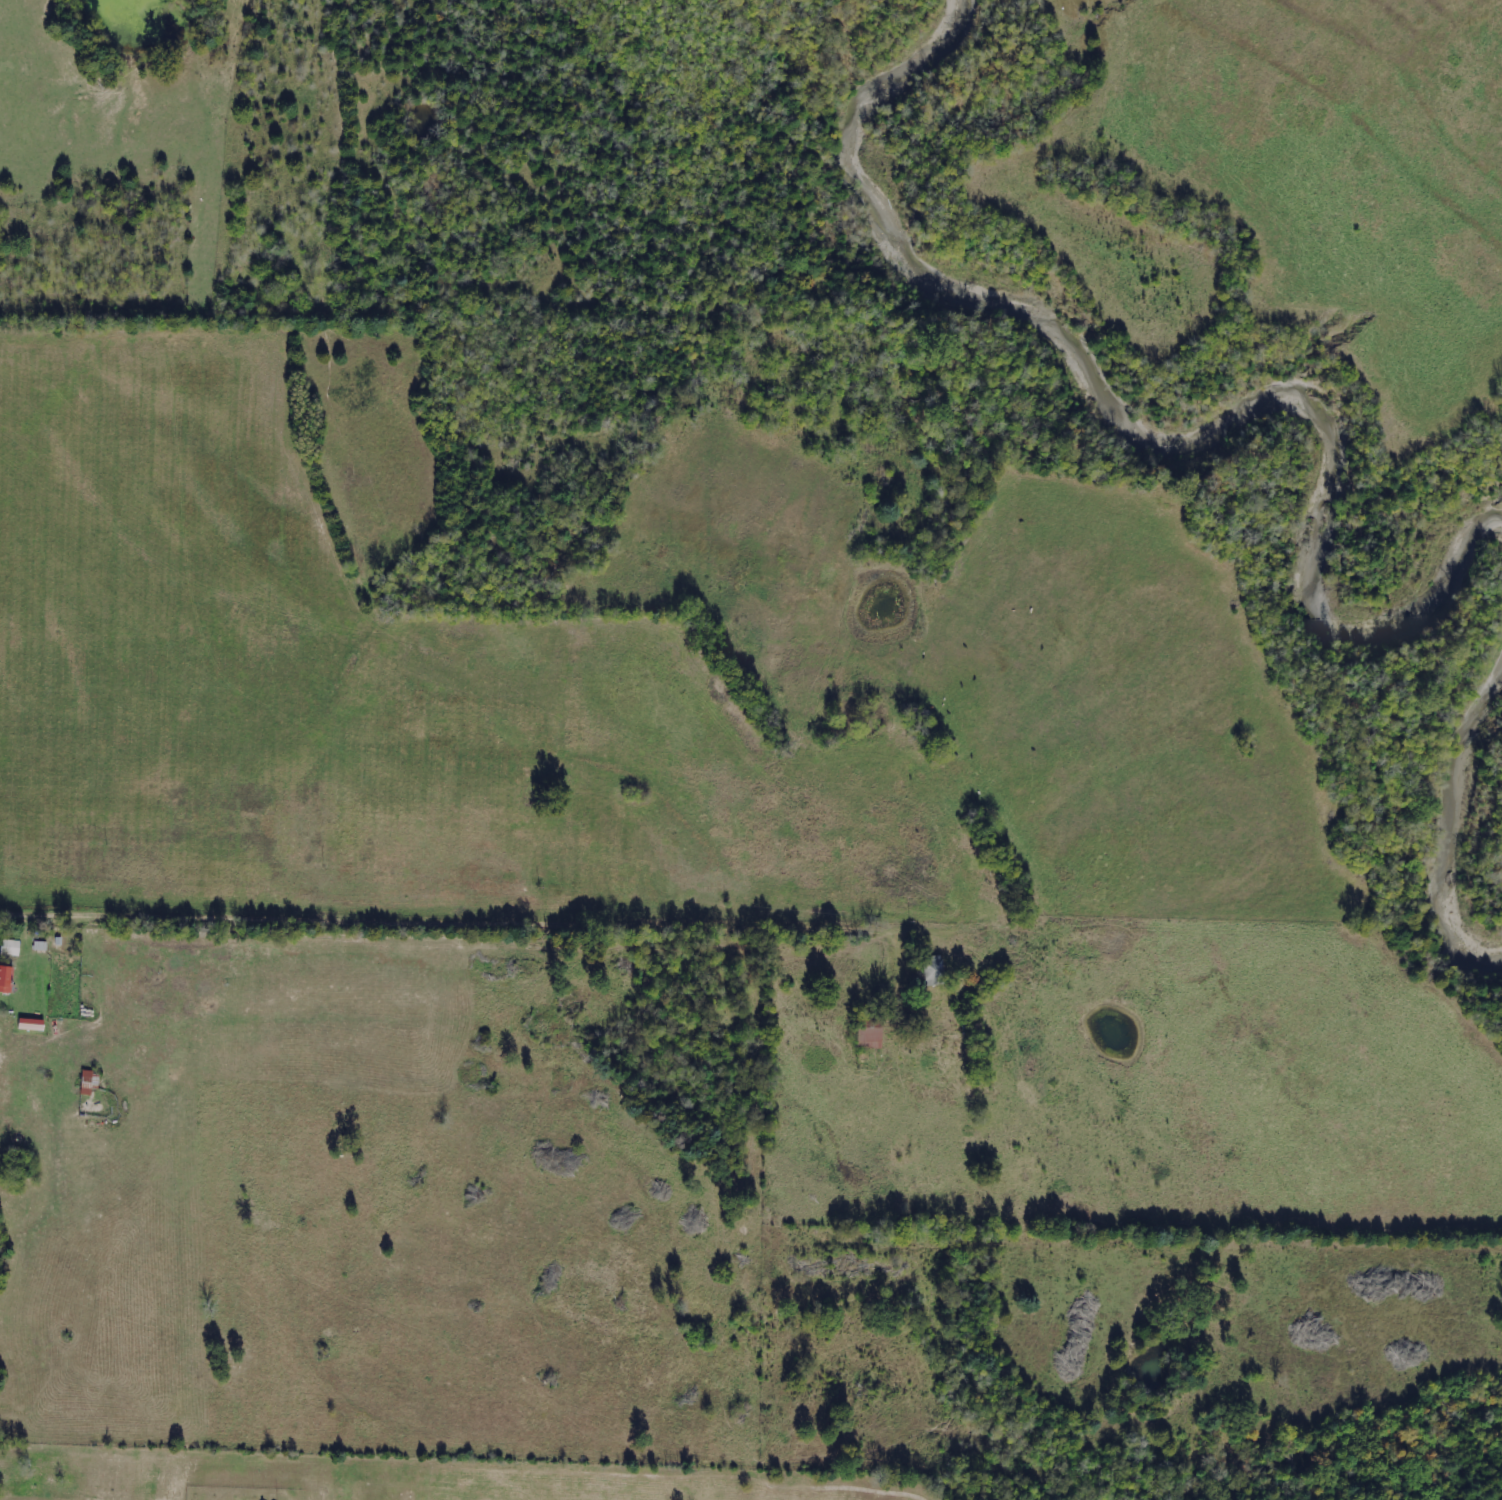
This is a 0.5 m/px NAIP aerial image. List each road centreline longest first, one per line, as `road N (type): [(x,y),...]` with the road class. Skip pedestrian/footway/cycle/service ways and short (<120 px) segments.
road 1 (residential): [(0,1434),(615,1443)]

